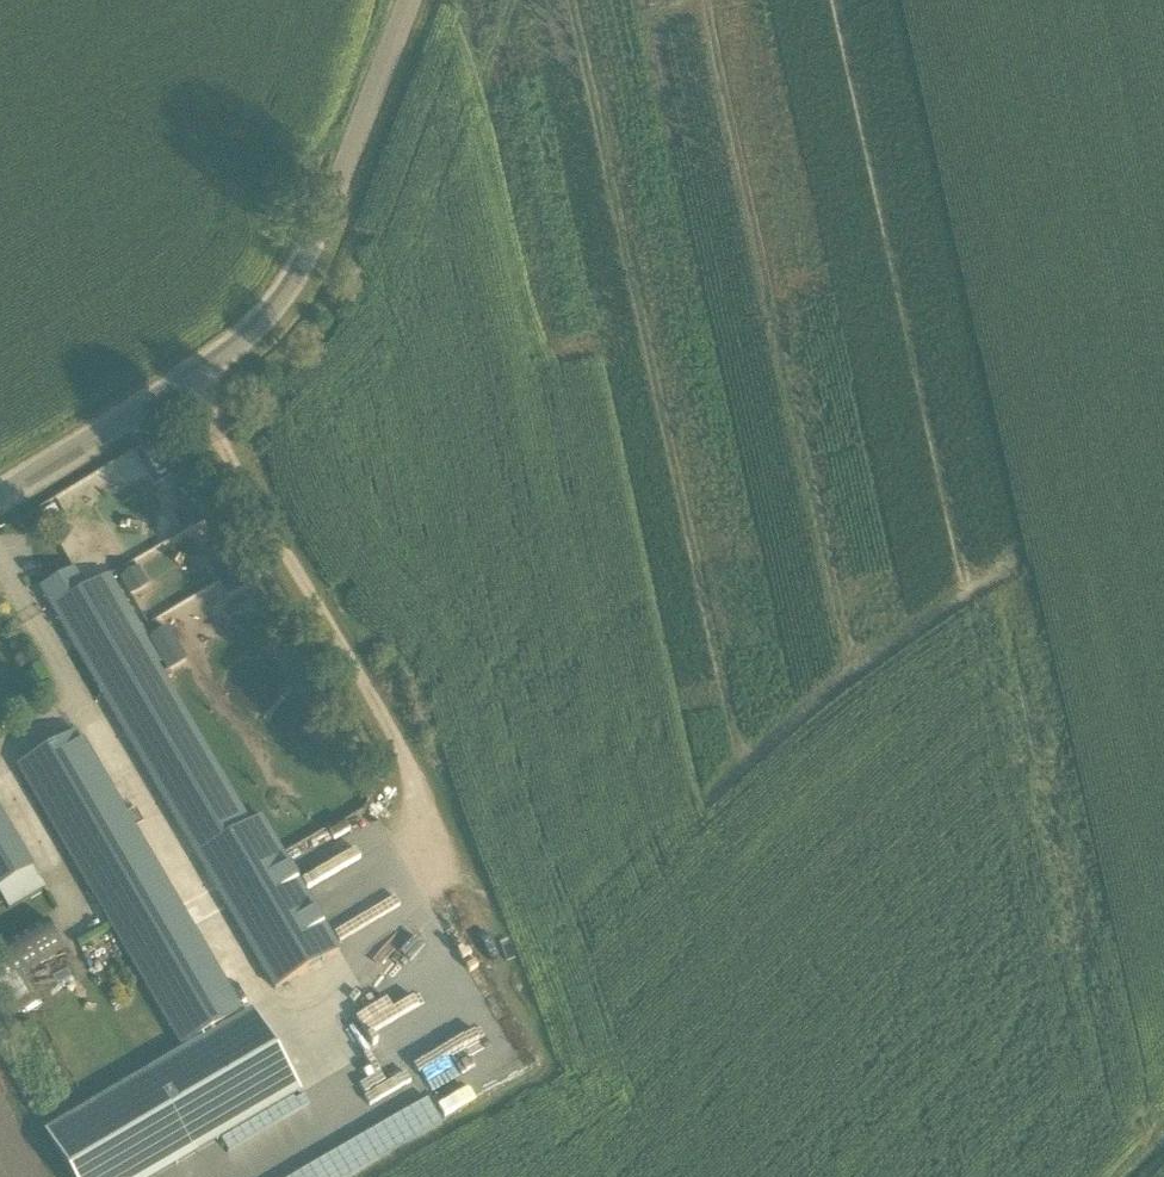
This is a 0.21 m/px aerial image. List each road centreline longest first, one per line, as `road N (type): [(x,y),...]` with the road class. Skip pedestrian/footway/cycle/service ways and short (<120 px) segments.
road 1 (unclassified): [(0,491),(203,370),(246,338),(289,287),(329,221),(415,0)]

